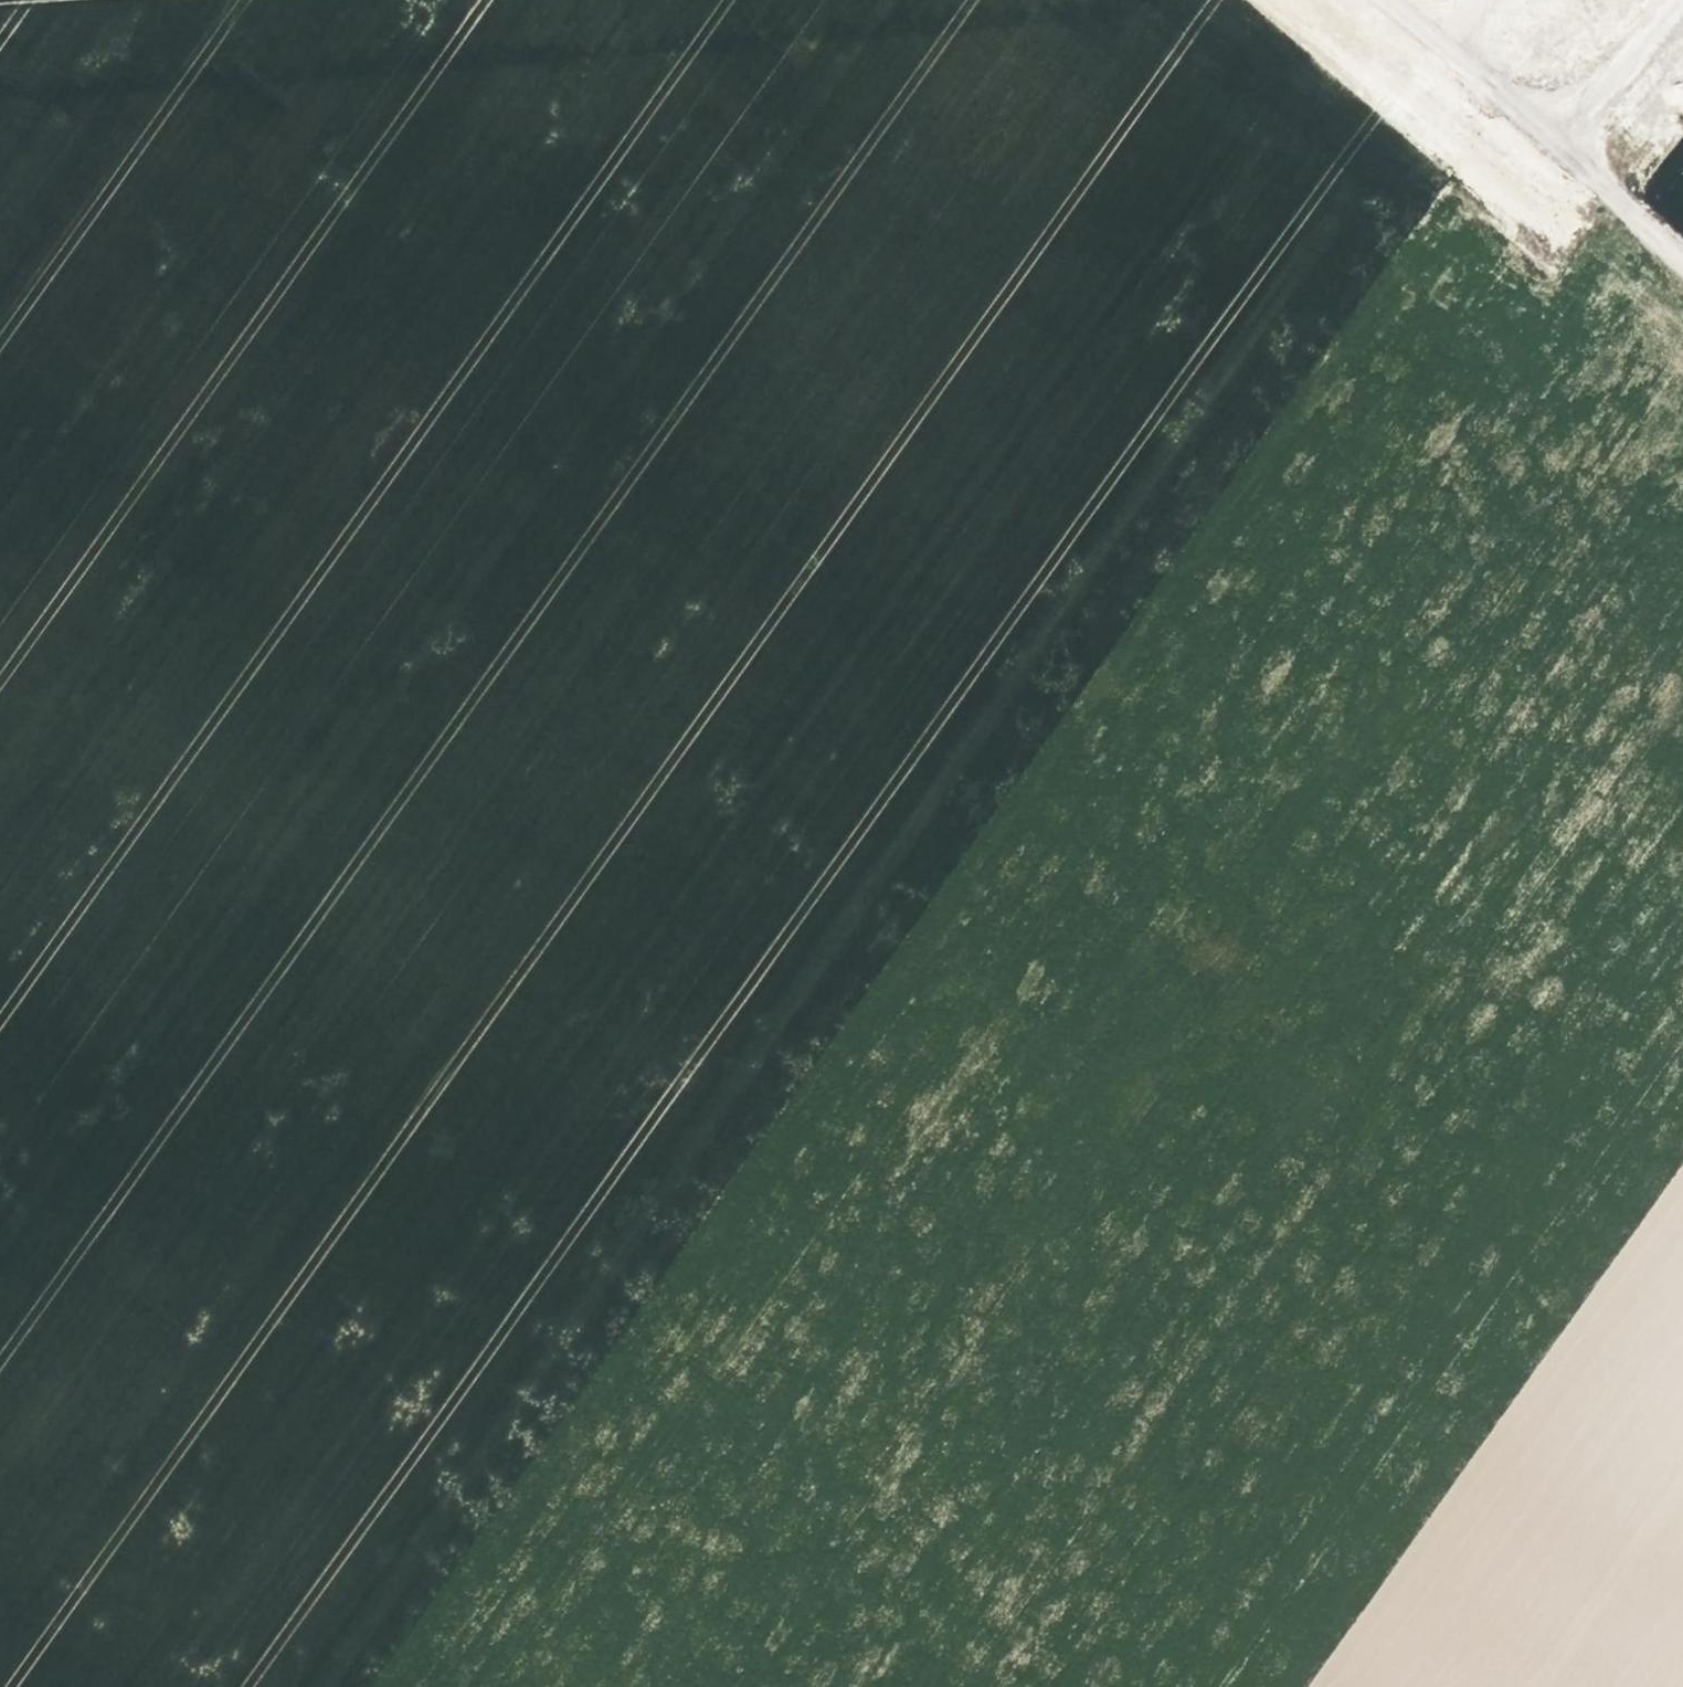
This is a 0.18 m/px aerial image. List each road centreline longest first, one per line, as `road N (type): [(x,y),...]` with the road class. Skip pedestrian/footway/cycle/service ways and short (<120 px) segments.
road 1 (track): [(1431,52),(1682,261)]
road 2 (track): [(1545,146),(1677,0)]

